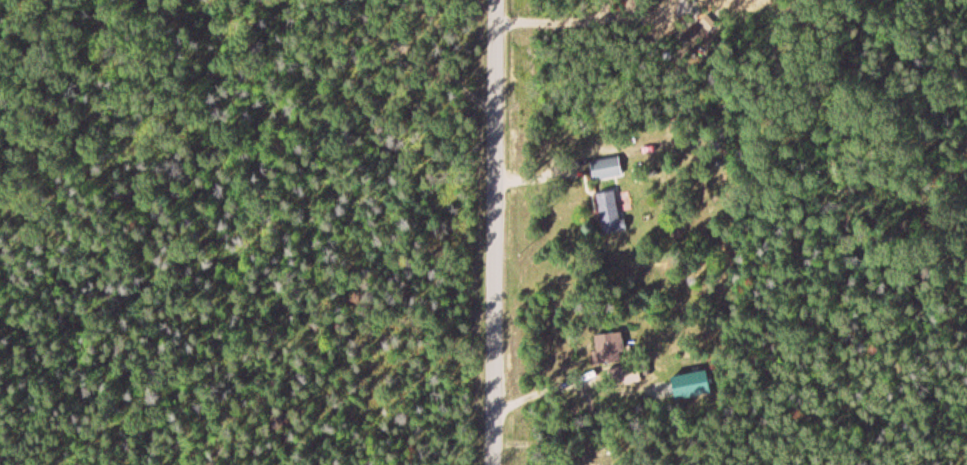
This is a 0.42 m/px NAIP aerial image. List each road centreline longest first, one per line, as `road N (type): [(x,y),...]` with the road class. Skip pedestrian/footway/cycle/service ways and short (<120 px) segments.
road 1 (residential): [(494,464),(497,0)]

